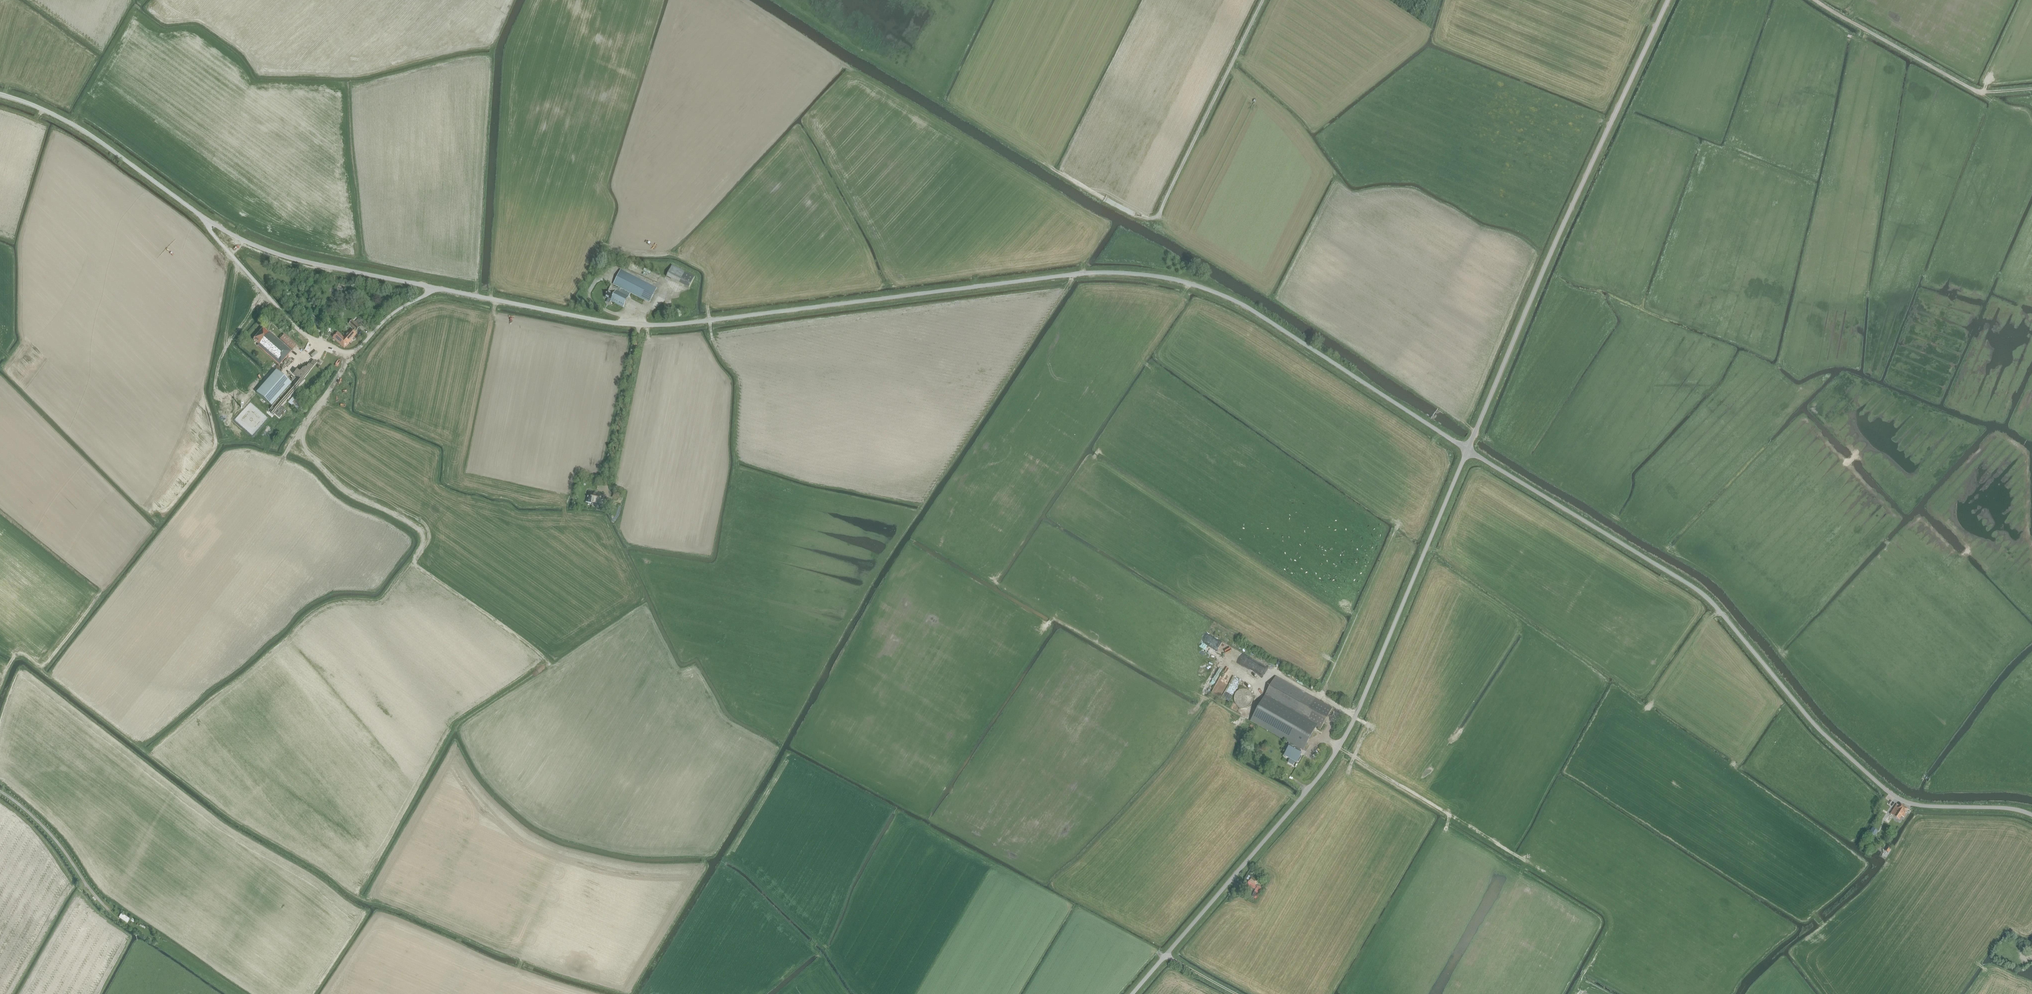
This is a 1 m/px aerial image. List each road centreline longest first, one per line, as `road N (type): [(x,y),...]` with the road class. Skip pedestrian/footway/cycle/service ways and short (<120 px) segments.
road 1 (unclassified): [(1468,450),(1236,302),(1184,282),(1074,275),(640,327)]
road 2 (unclassified): [(2031,815),(1893,796),(1817,728),(1698,590),(1468,450)]
road 3 (unclassified): [(1468,450),(1669,0)]
road 4 (unclassified): [(1339,747),(1468,450)]
road 5 (unclassified): [(1133,993),(1339,747)]
road 6 (residential): [(434,288),(357,349),(340,350),(293,324),(208,221)]
road 7 (track): [(345,352),(291,446),(346,493),(422,532),(414,562)]
road 8 (track): [(1151,218),(1262,0)]
road 9 (unclassified): [(208,221),(104,144),(0,95)]
road 10 (unclassified): [(434,288),(271,252),(208,221)]
road 11 (unclassified): [(640,327),(434,288)]
road 12 (unclassified): [(605,486),(640,327)]
road 13 (track): [(107,909),(52,835),(0,791)]
road 14 (unclassified): [(1451,818),(1339,747)]

